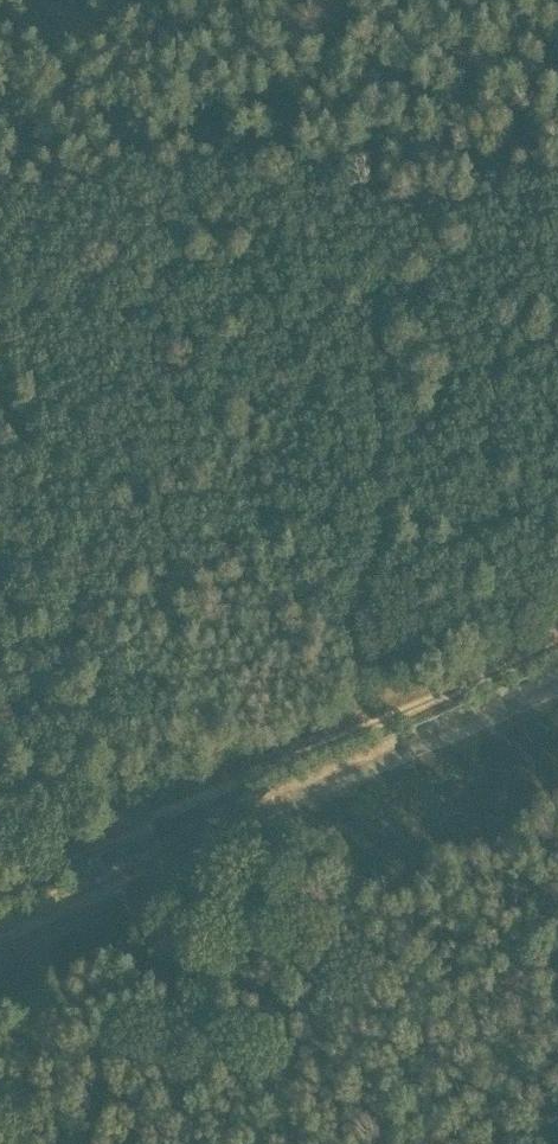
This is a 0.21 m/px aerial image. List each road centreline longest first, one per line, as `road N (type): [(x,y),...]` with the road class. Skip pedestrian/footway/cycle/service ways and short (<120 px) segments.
road 1 (track): [(0,932),(557,695)]
road 2 (track): [(0,969),(557,734)]
road 3 (track): [(117,882),(67,718),(0,362)]

